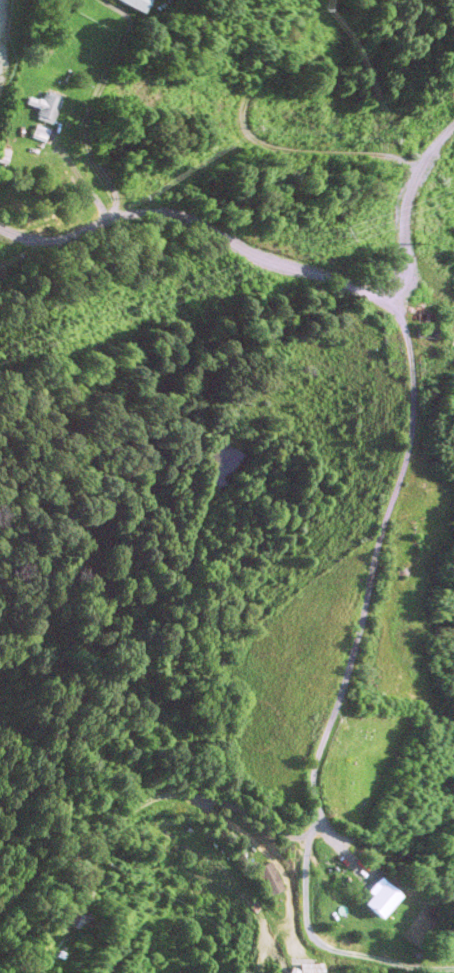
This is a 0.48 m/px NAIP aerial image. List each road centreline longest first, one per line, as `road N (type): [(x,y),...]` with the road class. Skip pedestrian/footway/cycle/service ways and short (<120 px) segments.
road 1 (residential): [(453,969),(328,949),(307,927),(315,758),(354,649),(409,423),(411,362),(399,318),(385,304)]
road 2 (residential): [(453,123),(410,186),(404,287),(385,304),(329,278),(259,262),(158,209),(96,216),(46,237),(0,228)]
road 3 (residential): [(417,171),(377,155),(293,152),(263,144),(247,127),(243,109),(254,84),(311,0)]
road 4 (track): [(68,892),(121,821),(167,797),(226,804),(286,837),(309,835)]
road 5 (track): [(309,835),(337,832),(453,893)]
road 6 (track): [(309,835),(295,863),(292,919),(259,972)]

